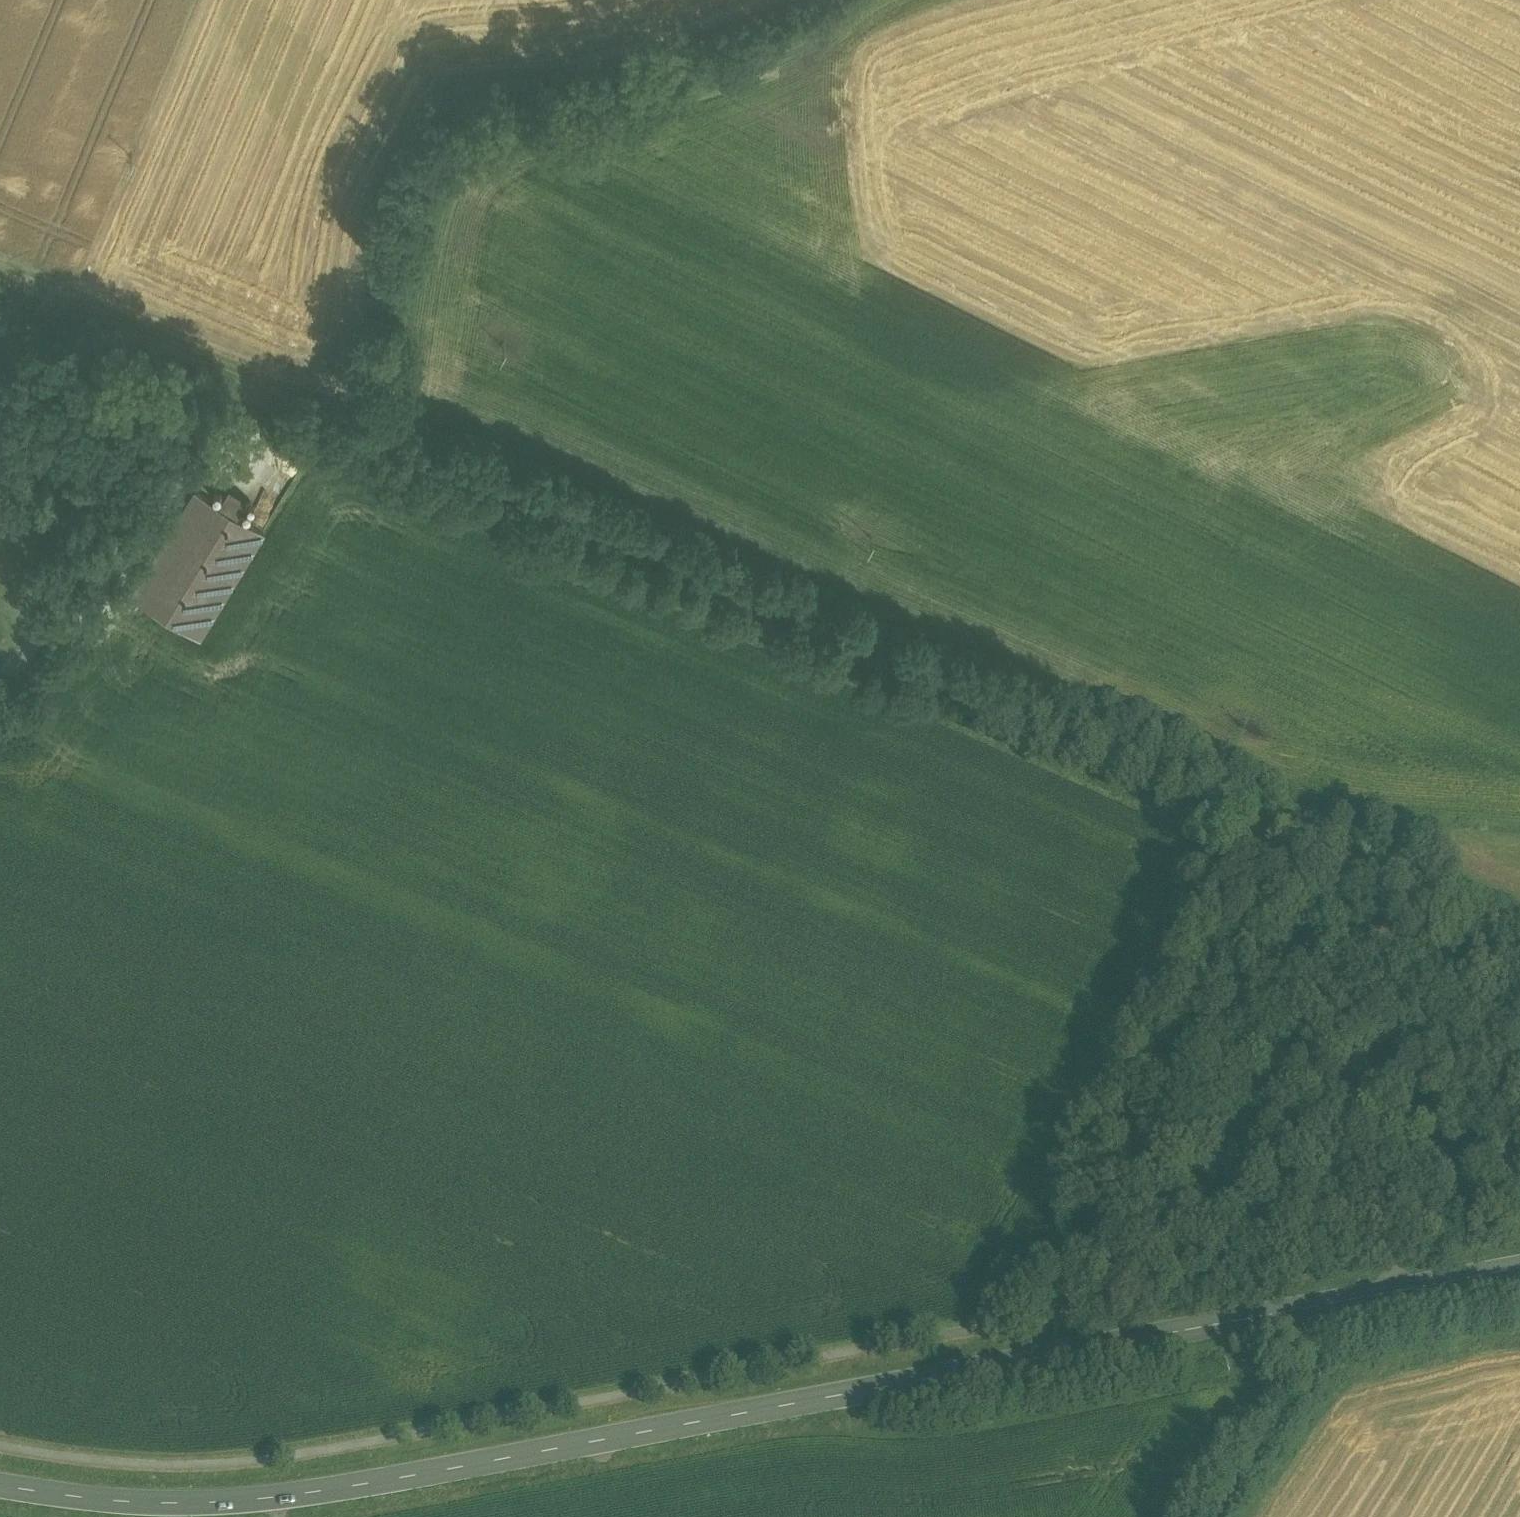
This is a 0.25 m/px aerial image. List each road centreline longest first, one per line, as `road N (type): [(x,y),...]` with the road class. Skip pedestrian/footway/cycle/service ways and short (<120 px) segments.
road 1 (primary): [(0,1487),(124,1503),(277,1499),(1519,1267)]

